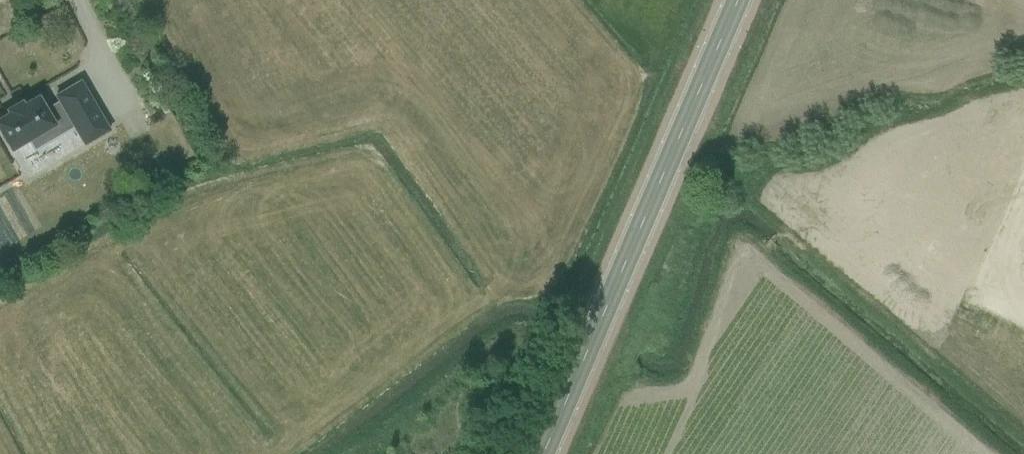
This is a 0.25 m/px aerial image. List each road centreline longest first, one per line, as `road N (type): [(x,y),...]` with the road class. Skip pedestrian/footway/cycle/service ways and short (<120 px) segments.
road 1 (primary): [(543,453),(737,0)]

